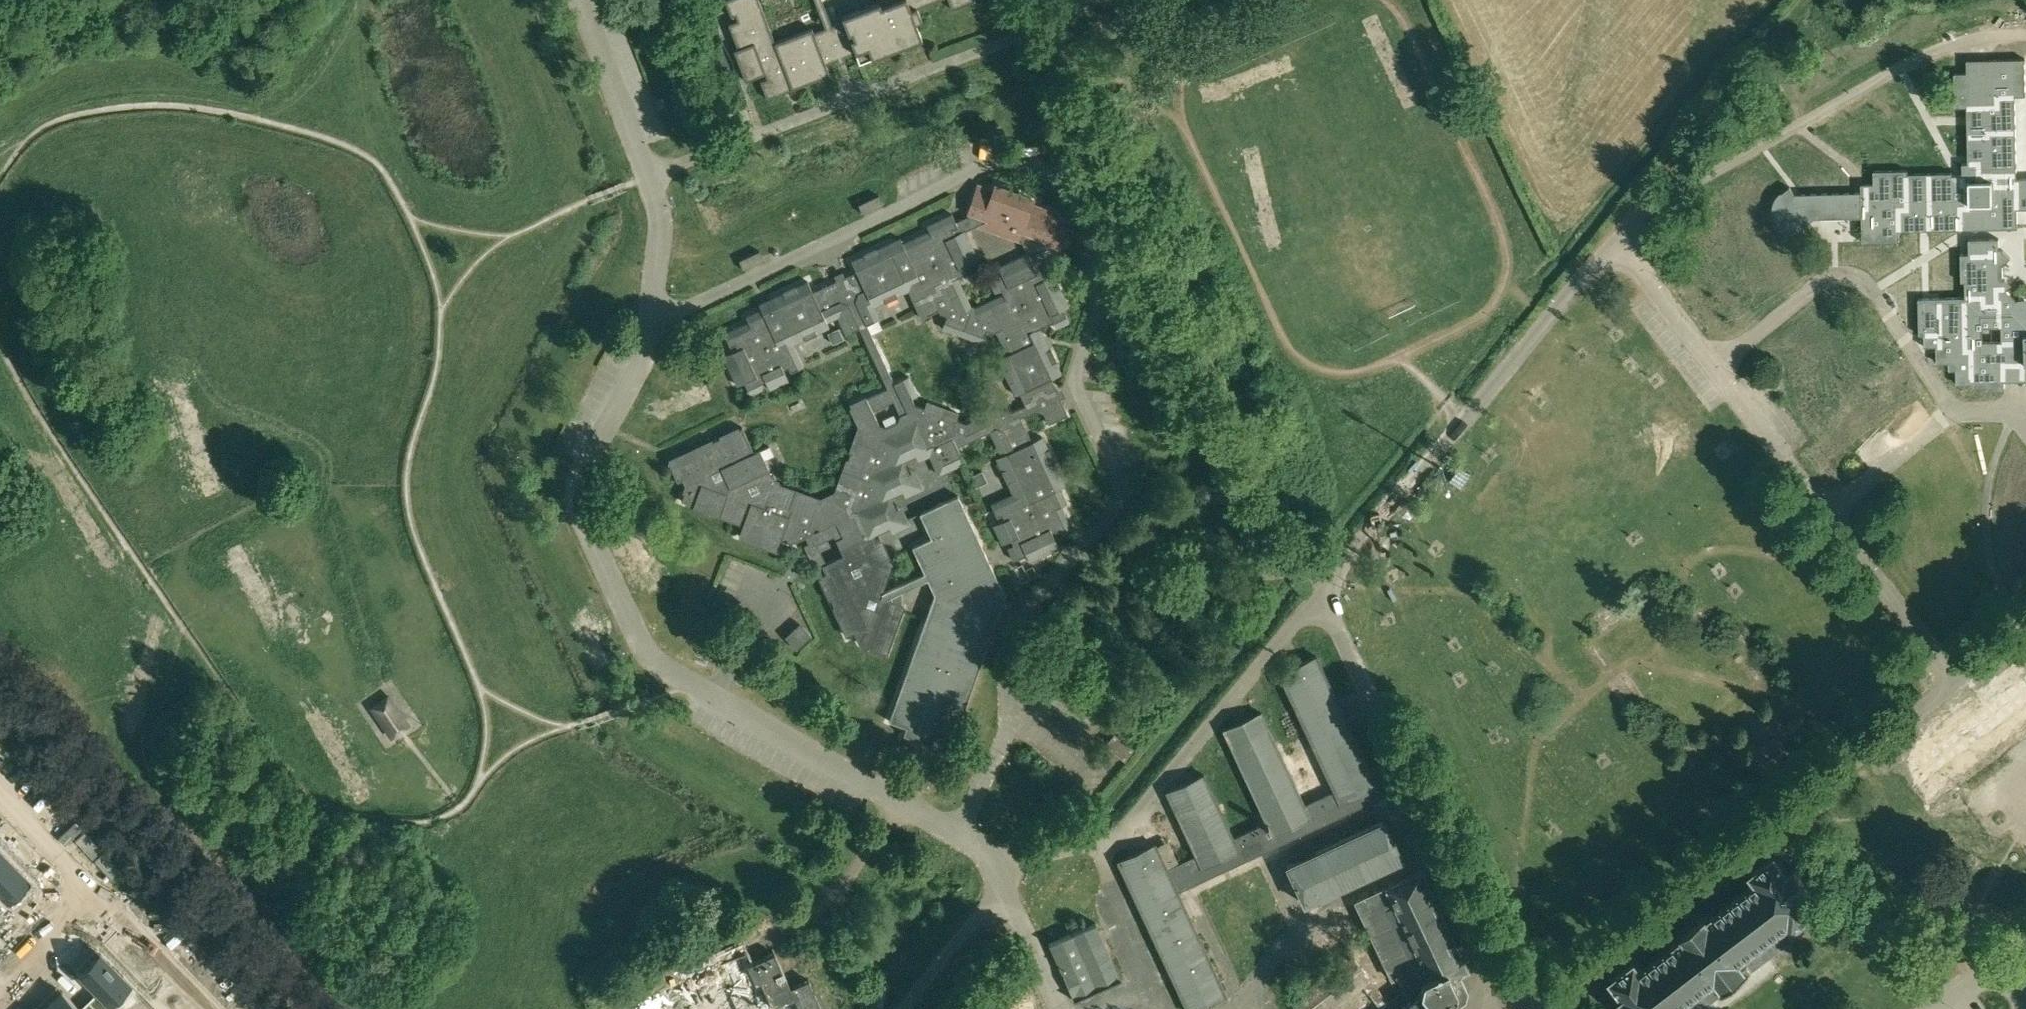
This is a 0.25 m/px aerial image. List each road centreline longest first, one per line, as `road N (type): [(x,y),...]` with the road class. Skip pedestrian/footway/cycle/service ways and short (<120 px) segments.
road 1 (residential): [(92,888),(209,1008)]
road 2 (residential): [(0,792),(92,888)]
road 3 (residential): [(92,888),(0,973)]

